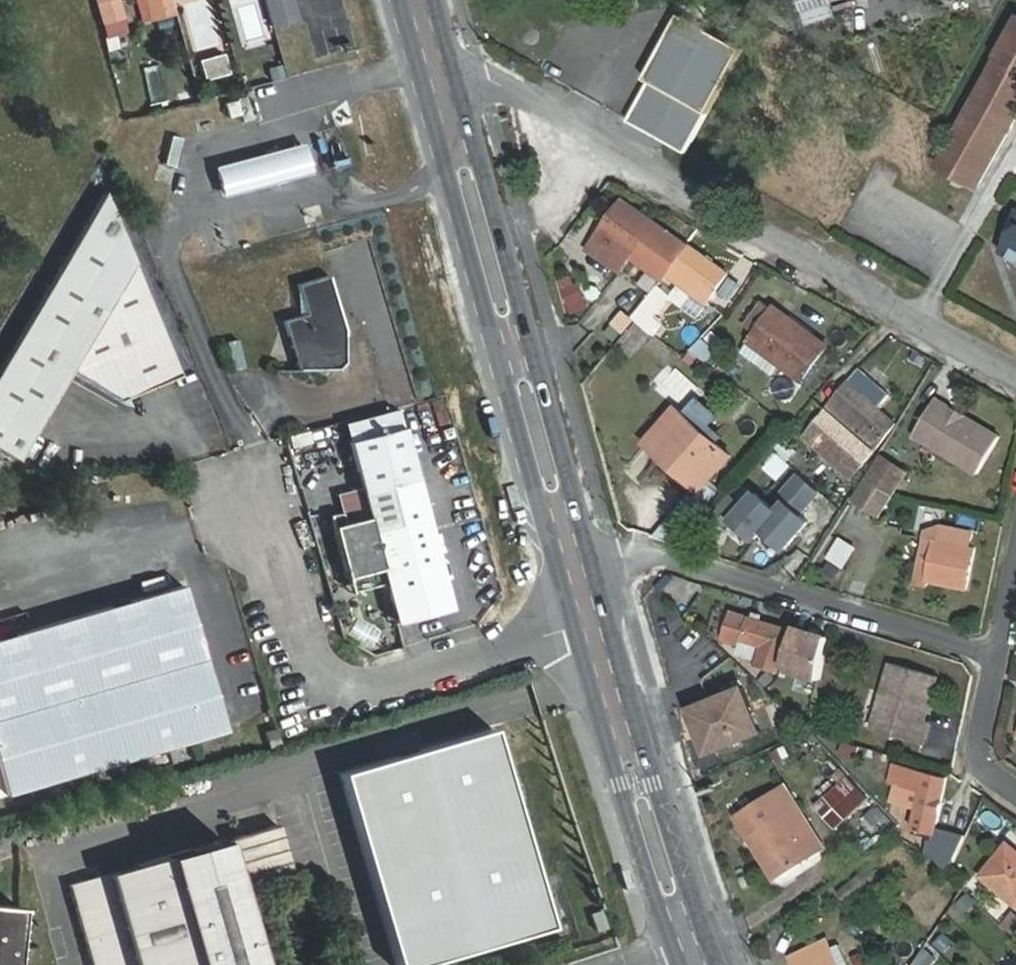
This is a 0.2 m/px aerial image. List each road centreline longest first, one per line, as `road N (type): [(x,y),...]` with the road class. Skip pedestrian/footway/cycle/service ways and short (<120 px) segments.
road 1 (residential): [(1015,374),(489,80),(442,90)]
road 2 (primary): [(577,569),(442,90)]
road 3 (residential): [(994,655),(670,557),(615,558),(577,569)]
road 4 (primary): [(700,964),(650,832),(577,569)]
road 5 (residential): [(1015,791),(976,762),(994,655)]

